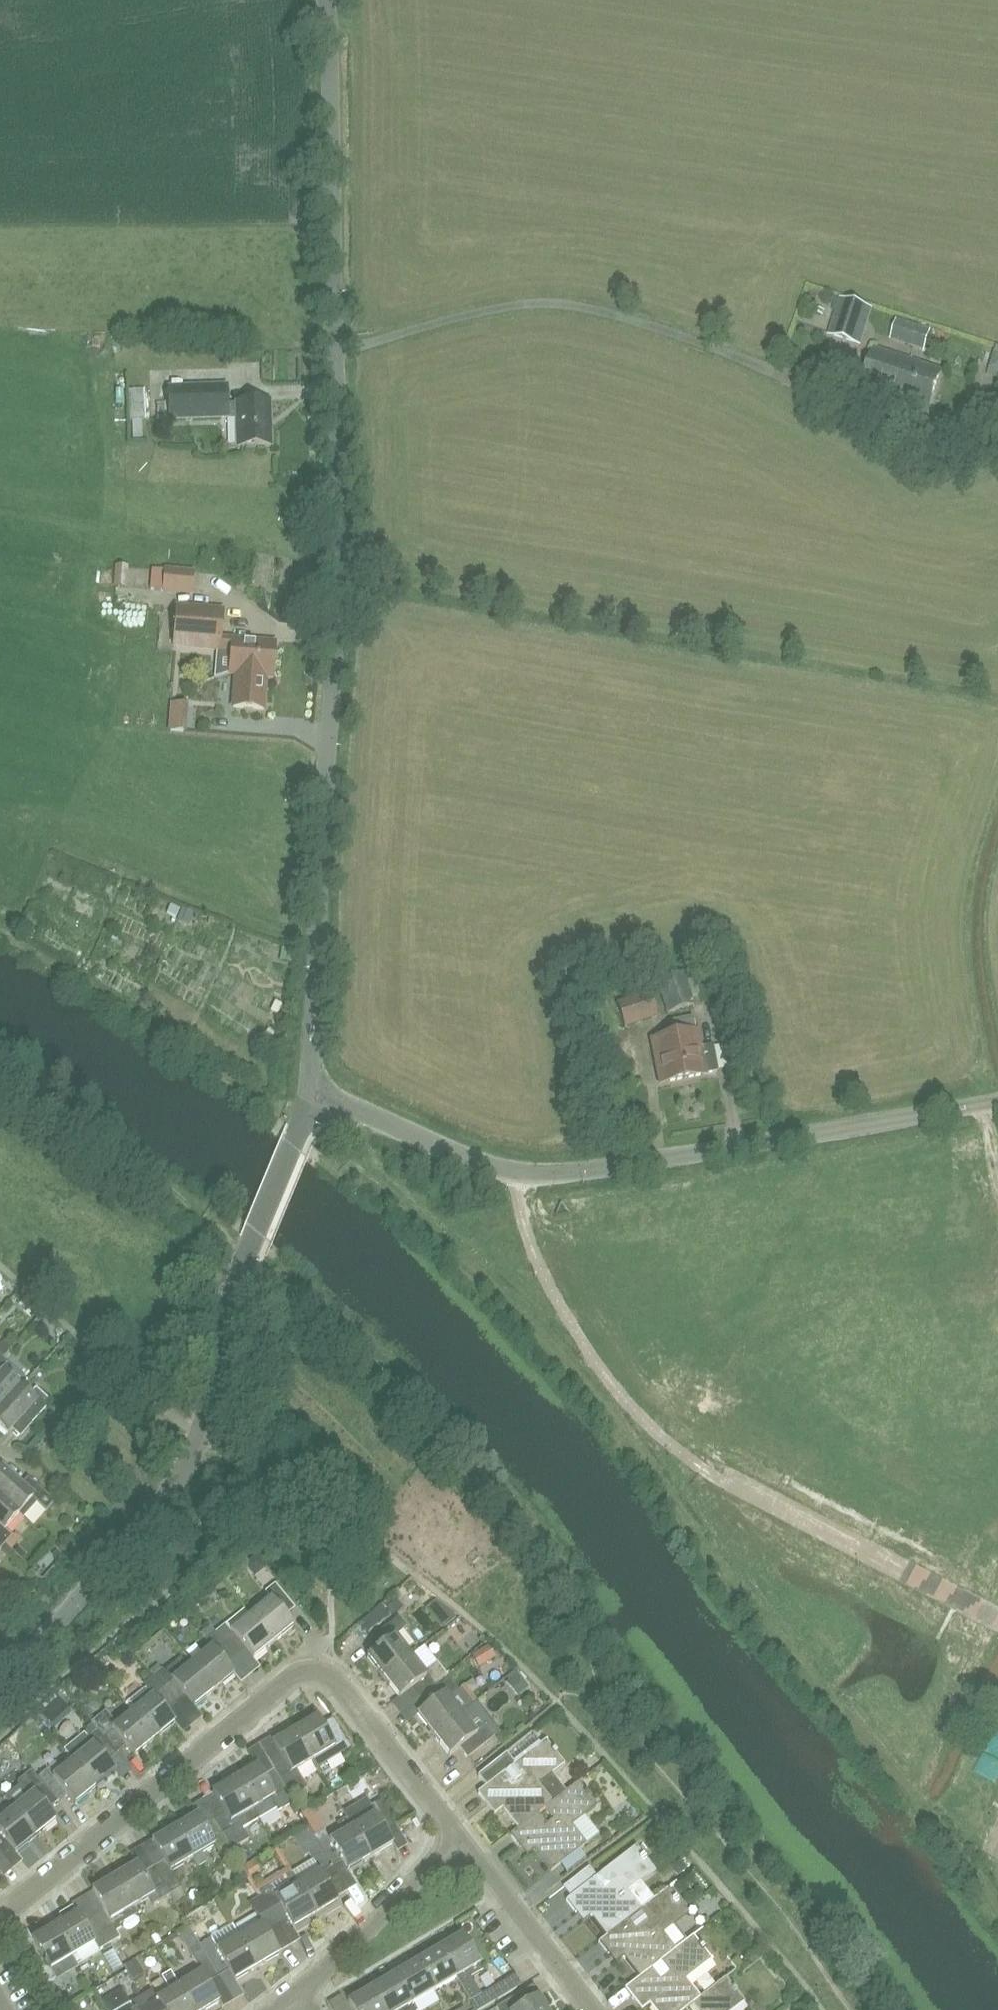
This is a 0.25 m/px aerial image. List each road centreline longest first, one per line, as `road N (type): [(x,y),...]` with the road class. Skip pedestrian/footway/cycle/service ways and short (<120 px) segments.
road 1 (unclassified): [(313,1092),(339,156),(331,0)]
road 2 (unclassified): [(313,1092),(501,1173),(539,1180),(997,1104)]
road 3 (unclassified): [(0,1688),(164,1507),(194,1457),(224,1326),(313,1092)]
road 4 (residential): [(0,1928),(314,1660),(458,1842)]
road 5 (residential): [(997,1621),(721,1482)]
road 6 (residential): [(295,1997),(458,1842)]
road 7 (residential): [(458,1842),(599,2009)]

